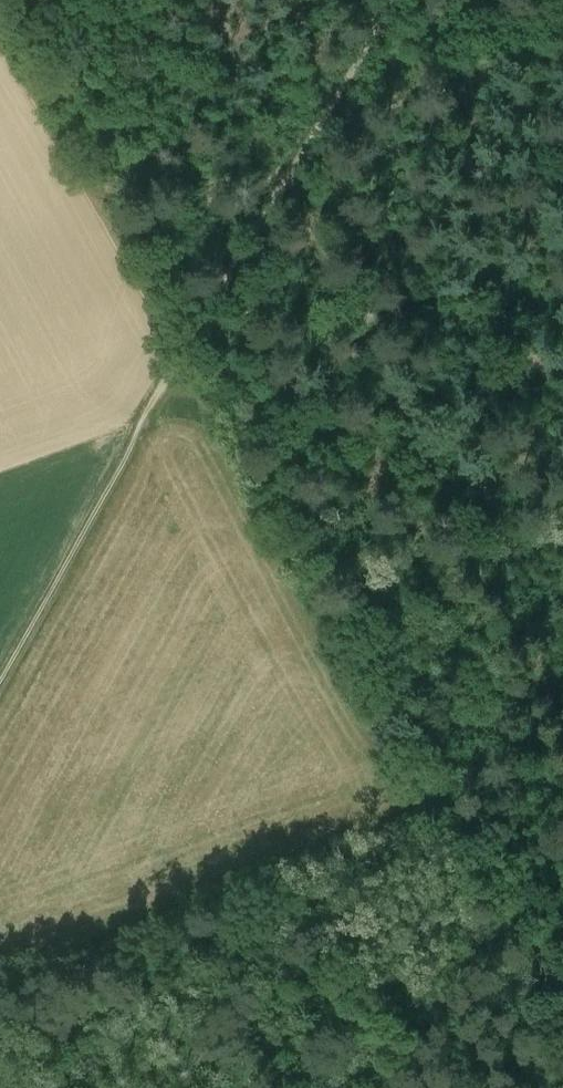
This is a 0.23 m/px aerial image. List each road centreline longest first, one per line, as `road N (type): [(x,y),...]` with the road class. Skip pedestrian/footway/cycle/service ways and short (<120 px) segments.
road 1 (track): [(288,178),(562,687)]
road 2 (track): [(288,178),(0,679)]
road 3 (track): [(317,128),(562,52)]
road 4 (track): [(391,0),(288,178)]

